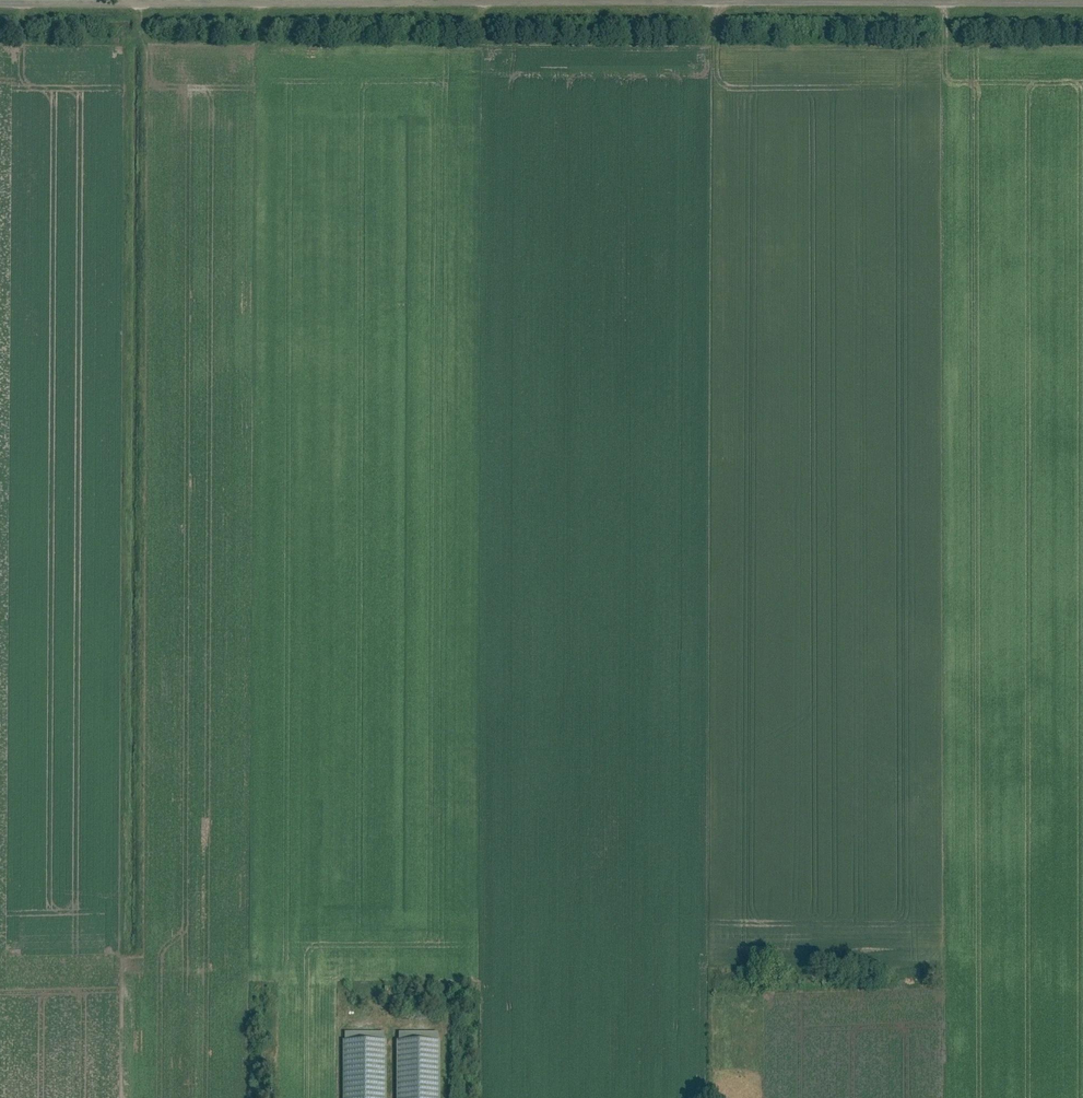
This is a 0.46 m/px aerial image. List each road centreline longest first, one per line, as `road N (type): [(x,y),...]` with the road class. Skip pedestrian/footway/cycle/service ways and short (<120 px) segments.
road 1 (unclassified): [(1082,0),(630,0)]

